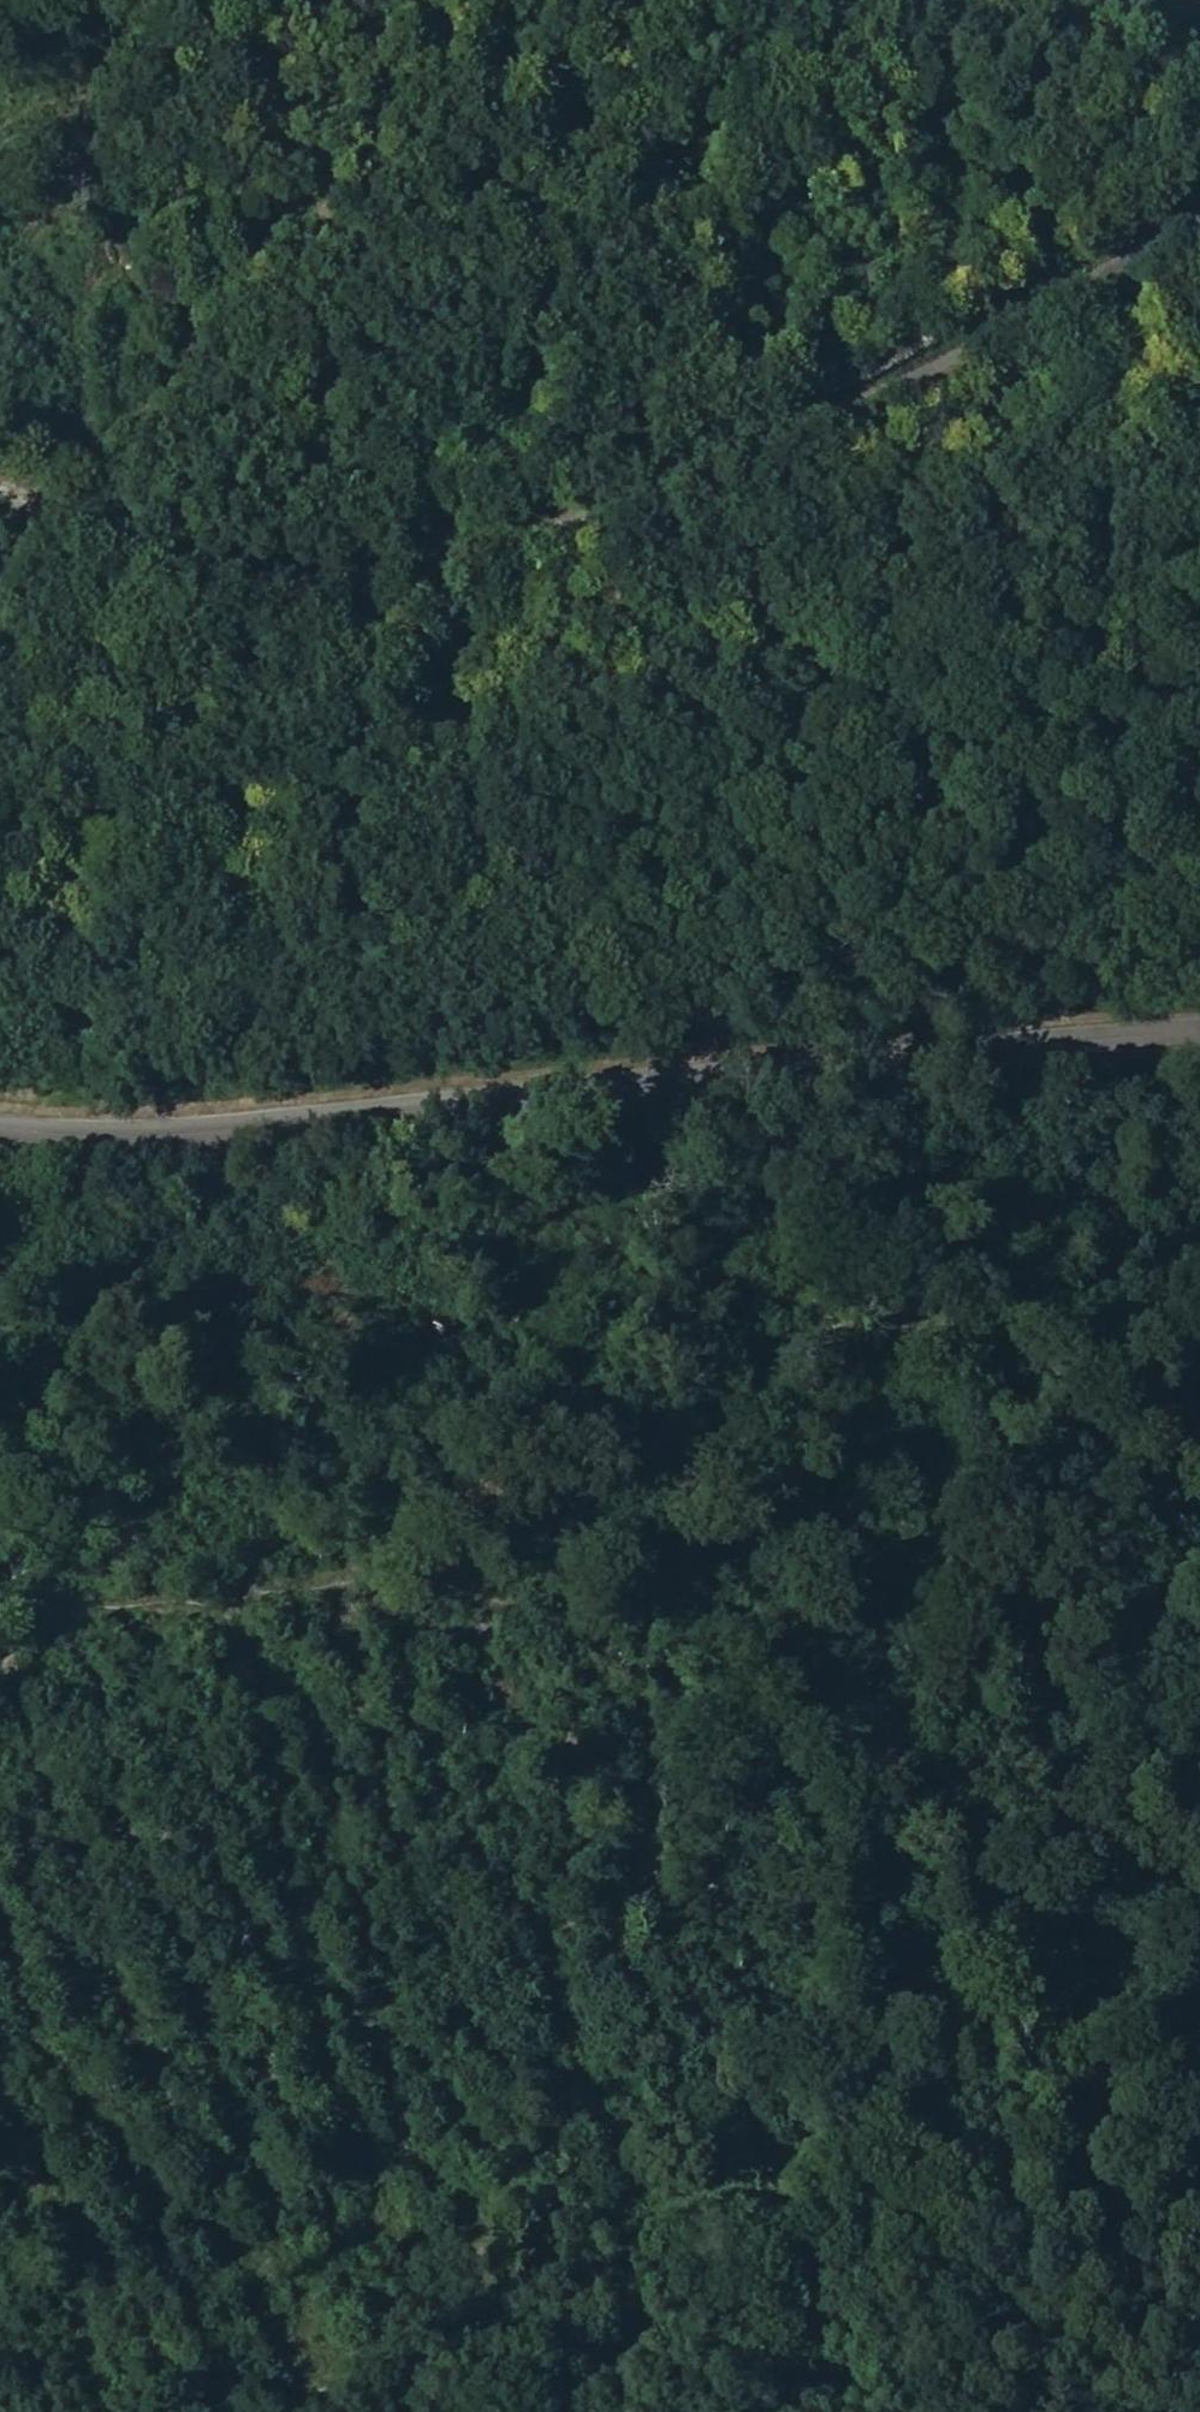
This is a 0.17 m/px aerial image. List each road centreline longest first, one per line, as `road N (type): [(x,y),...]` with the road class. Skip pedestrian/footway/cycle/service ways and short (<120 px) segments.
road 1 (track): [(0,482),(89,537),(199,577),(289,594),(373,583),(872,418),(1199,229)]
road 2 (tertiary): [(0,1130),(225,1129),(396,1115),(900,1054),(1199,1029)]

